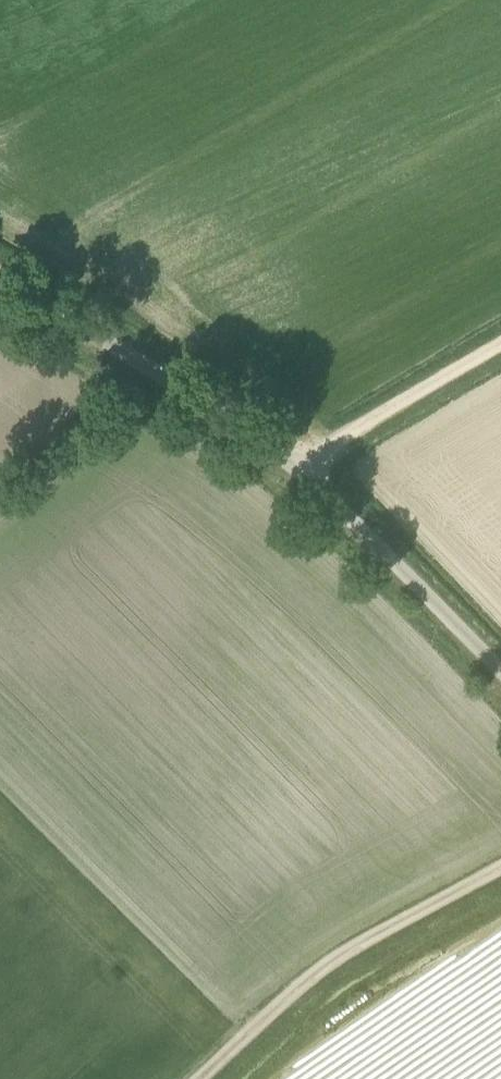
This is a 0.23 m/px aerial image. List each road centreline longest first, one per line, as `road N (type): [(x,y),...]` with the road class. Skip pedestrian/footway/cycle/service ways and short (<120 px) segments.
road 1 (unclassified): [(500,670),(310,472),(230,410),(0,268)]
road 2 (track): [(198,1078),(326,961),(500,866)]
road 3 (track): [(310,472),(500,359)]

